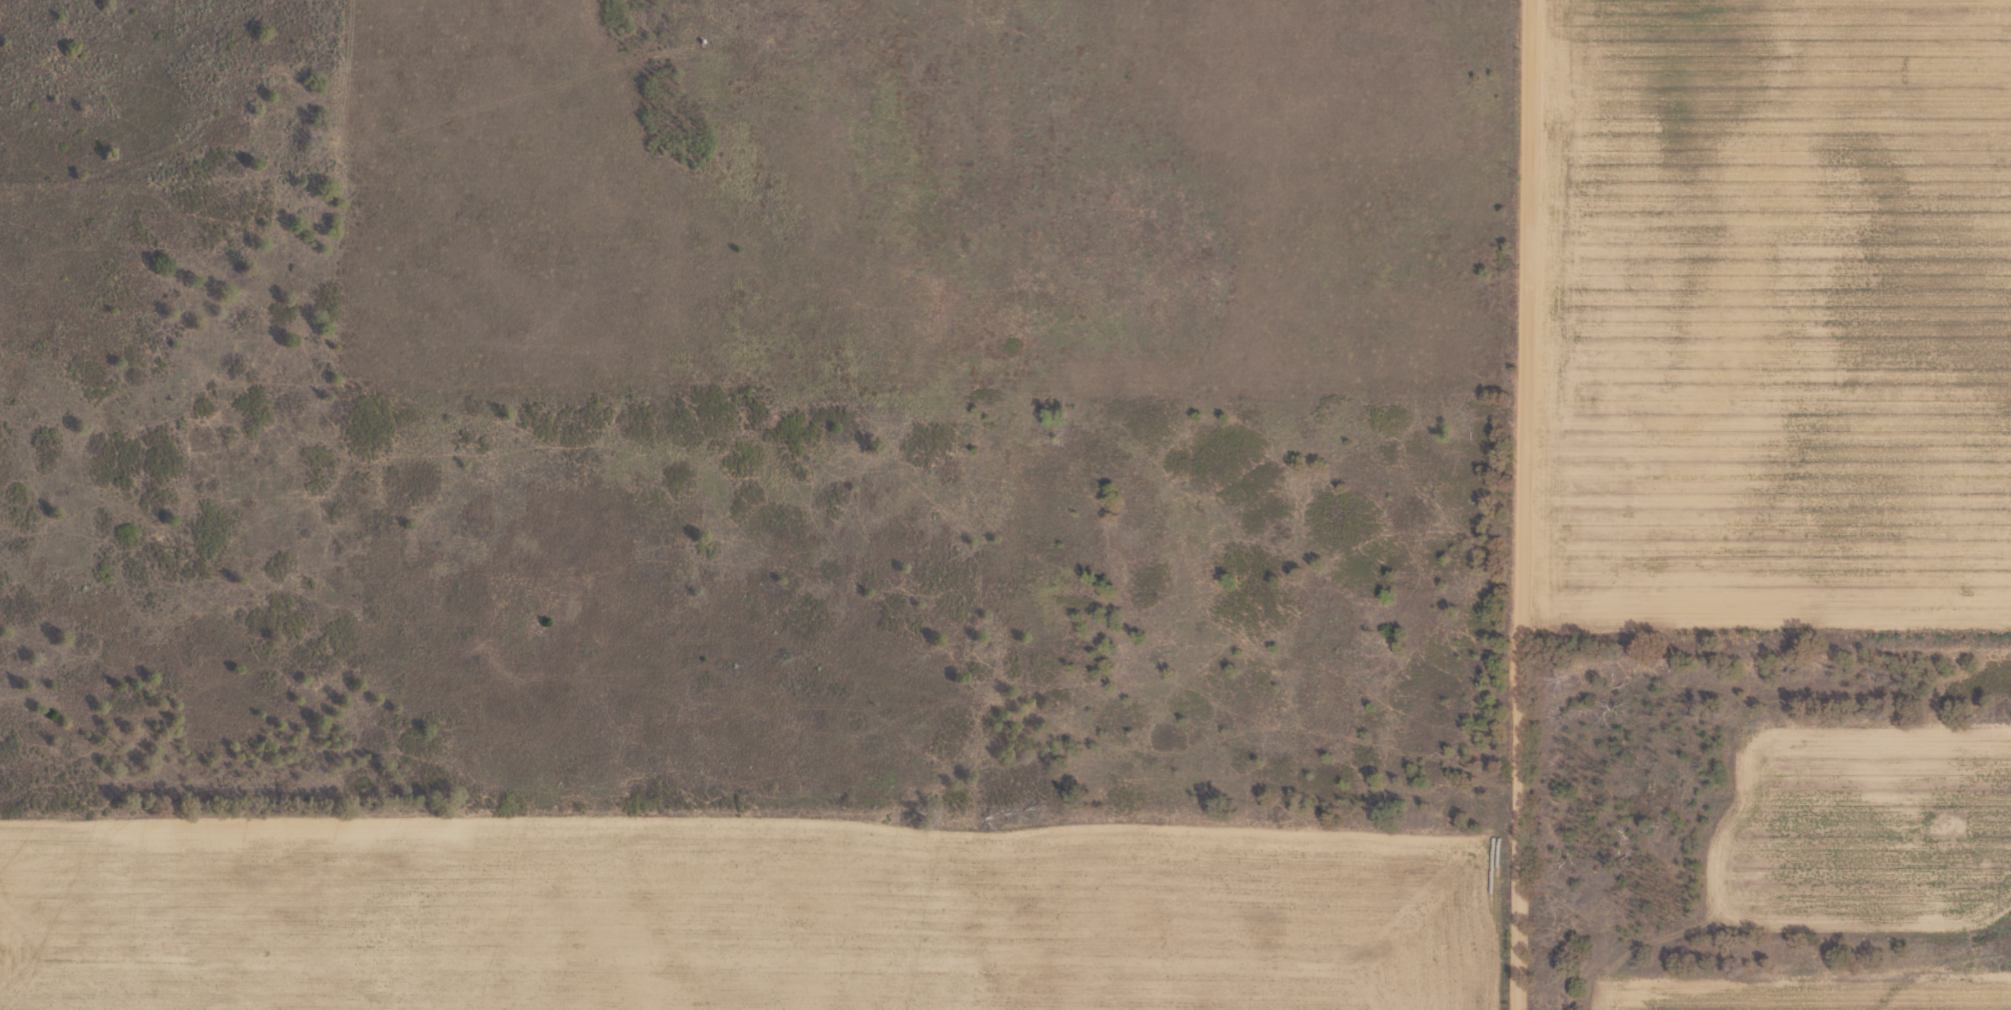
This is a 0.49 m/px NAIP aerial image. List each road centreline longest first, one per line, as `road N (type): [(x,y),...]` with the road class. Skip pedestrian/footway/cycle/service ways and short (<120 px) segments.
road 1 (residential): [(1519,1009),(1534,0)]

